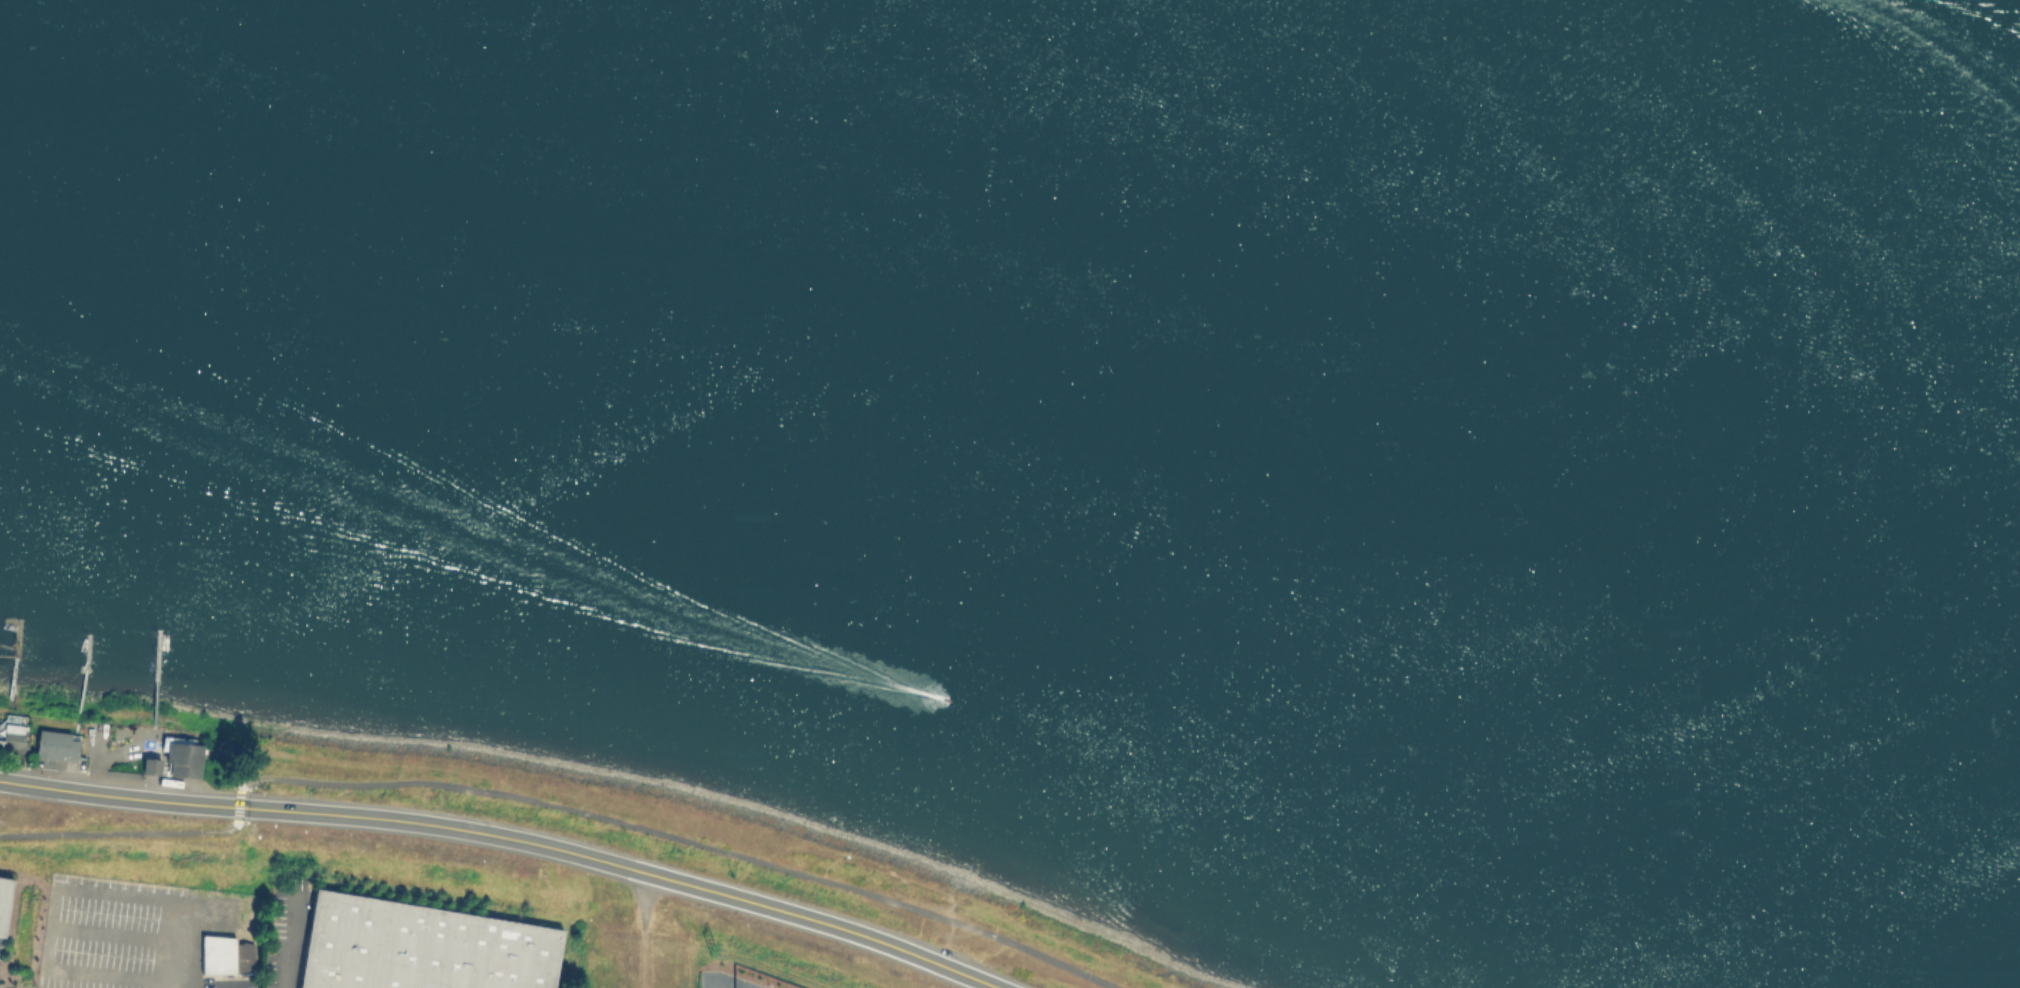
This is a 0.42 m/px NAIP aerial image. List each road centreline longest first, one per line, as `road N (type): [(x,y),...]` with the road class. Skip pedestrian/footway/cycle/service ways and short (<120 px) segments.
road 1 (secondary): [(239,807),(393,820),(560,850),(819,922),(996,987)]
road 2 (secondary): [(0,782),(239,807)]

